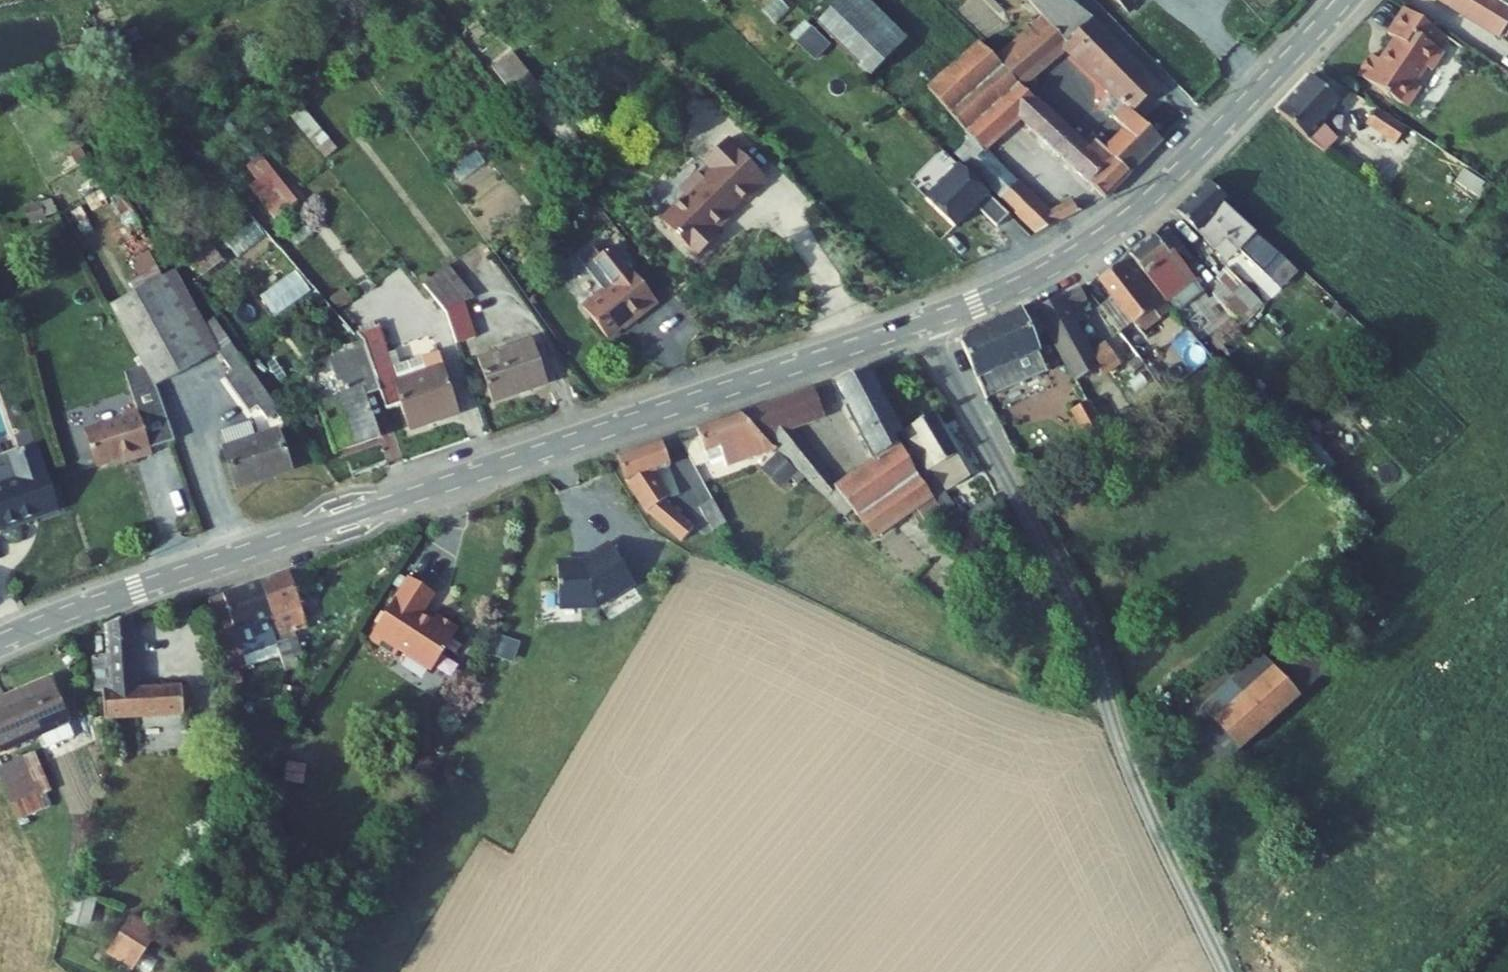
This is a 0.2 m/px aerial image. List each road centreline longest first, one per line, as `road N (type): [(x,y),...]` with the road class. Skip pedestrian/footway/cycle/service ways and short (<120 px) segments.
road 1 (tertiary): [(920,323),(0,641)]
road 2 (unclassified): [(920,323),(1065,582),(1135,782),(1224,971)]
road 3 (tertiary): [(1343,0),(1126,218),(1028,280),(920,323)]
road 4 (track): [(1399,971),(1507,863)]

